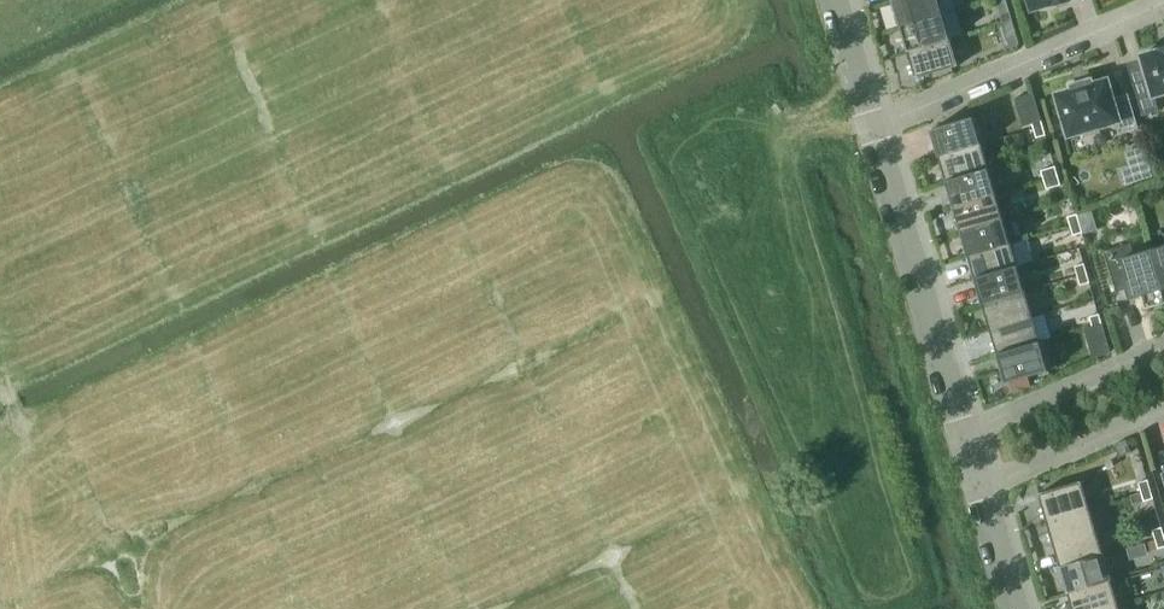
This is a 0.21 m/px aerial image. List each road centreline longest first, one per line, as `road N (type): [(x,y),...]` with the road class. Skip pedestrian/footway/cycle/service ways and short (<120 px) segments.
road 1 (unclassified): [(961,437),(871,129)]
road 2 (residential): [(871,129),(1163,3)]
road 3 (residential): [(1163,349),(961,437)]
road 4 (residential): [(978,492),(1163,410)]
road 5 (unclassified): [(871,129),(832,0)]
road 6 (unclassified): [(1012,608),(978,492)]

